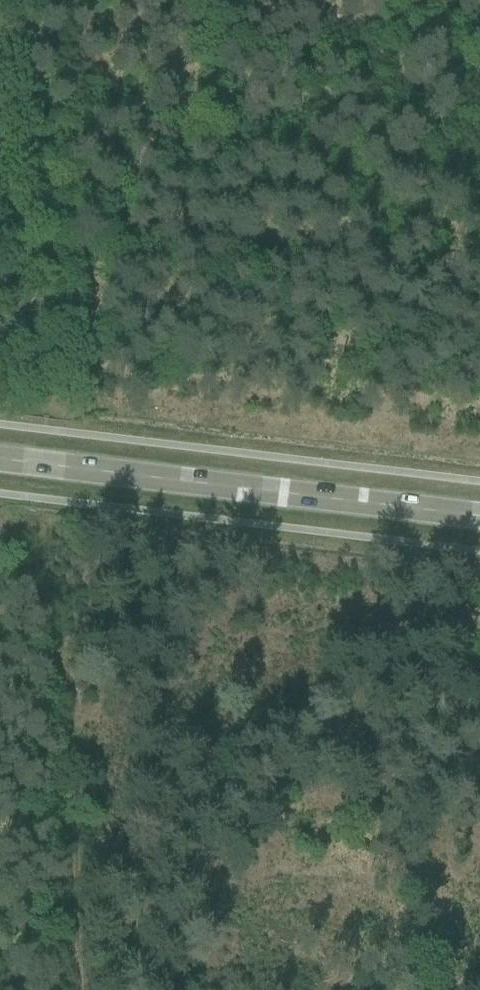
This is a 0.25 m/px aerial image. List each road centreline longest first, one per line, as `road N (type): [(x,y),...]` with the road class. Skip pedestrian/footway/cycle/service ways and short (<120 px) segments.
road 1 (primary): [(479,522),(0,464)]
road 2 (track): [(63,512),(81,989)]
road 3 (track): [(28,306),(7,134),(10,0)]

